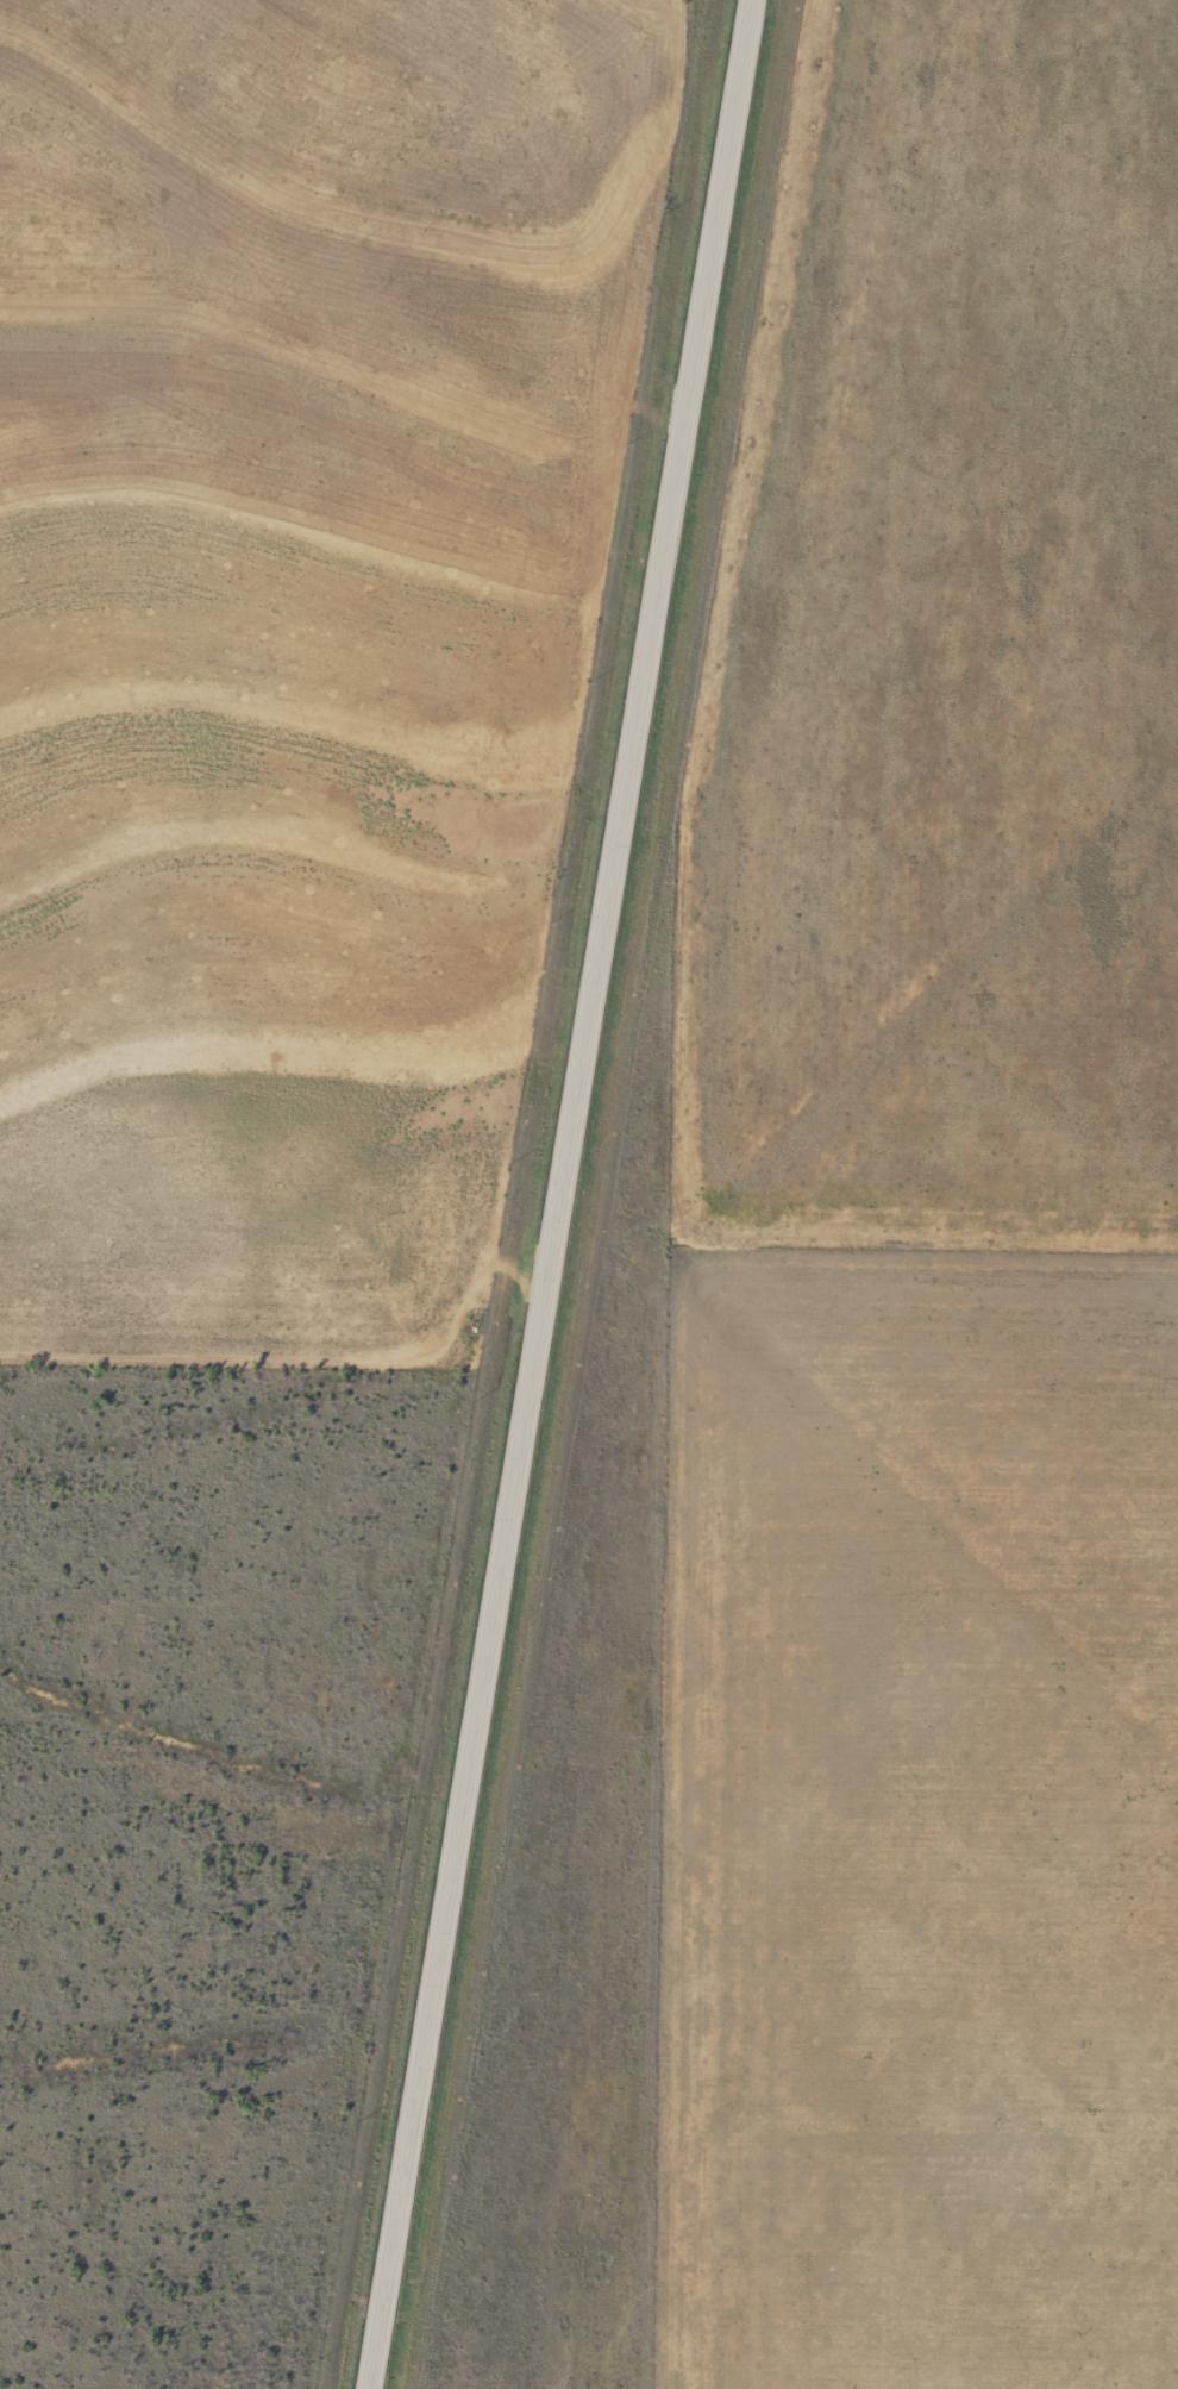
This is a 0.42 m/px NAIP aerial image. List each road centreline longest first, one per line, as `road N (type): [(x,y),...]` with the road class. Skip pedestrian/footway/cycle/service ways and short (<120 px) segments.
road 1 (primary): [(374,2388),(754,0)]

